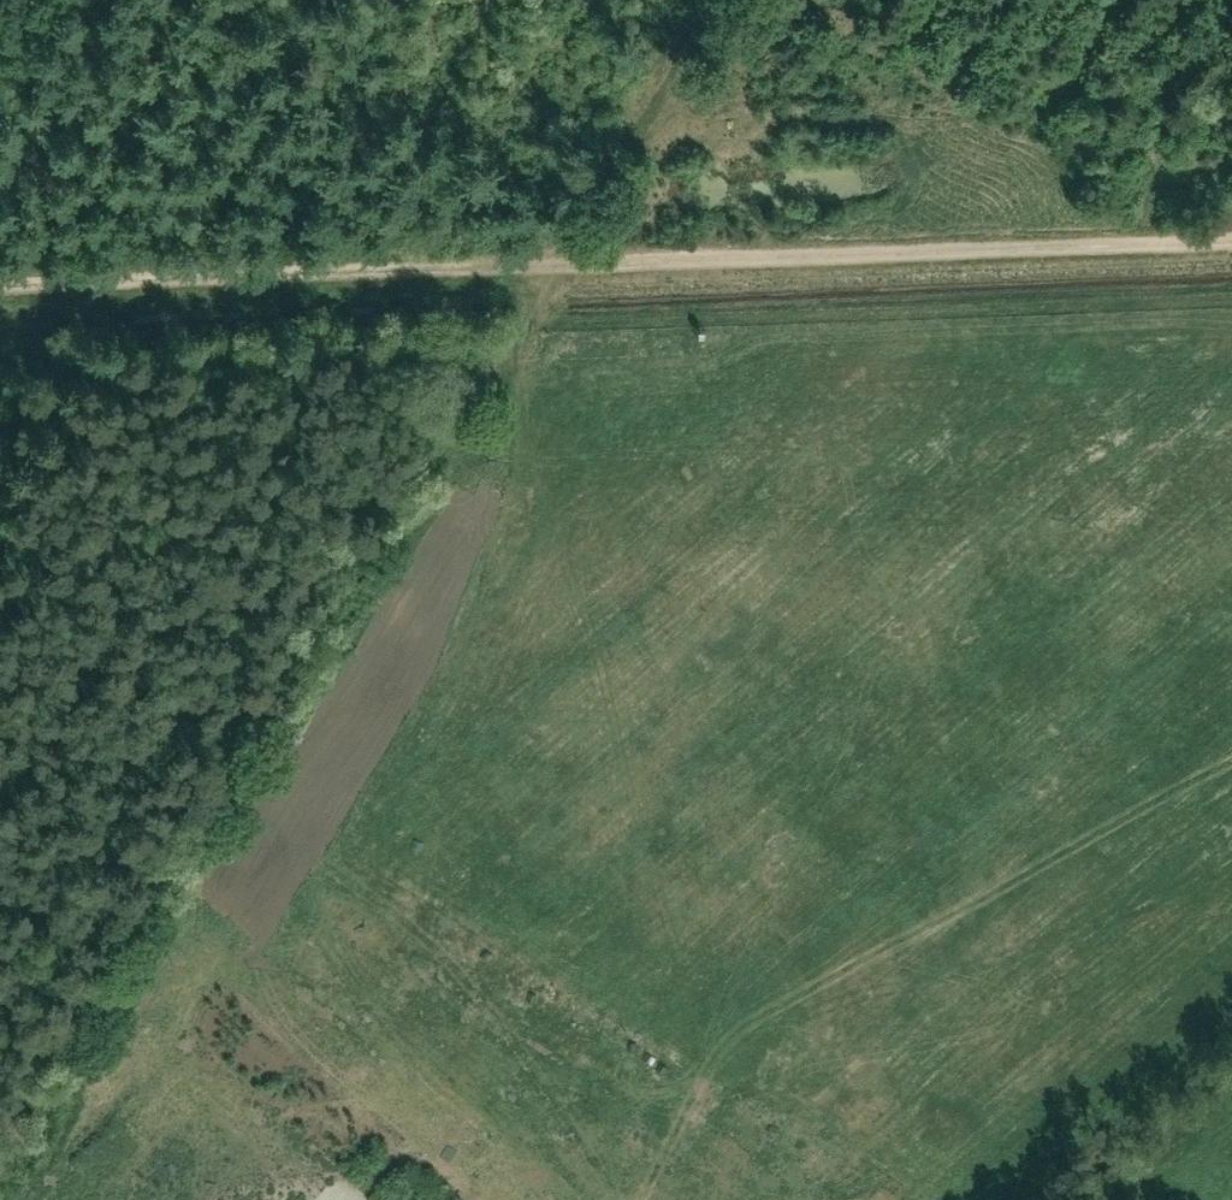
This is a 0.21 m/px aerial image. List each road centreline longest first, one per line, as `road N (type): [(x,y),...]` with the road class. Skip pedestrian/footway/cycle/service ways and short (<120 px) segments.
road 1 (track): [(1231,253),(0,289)]

